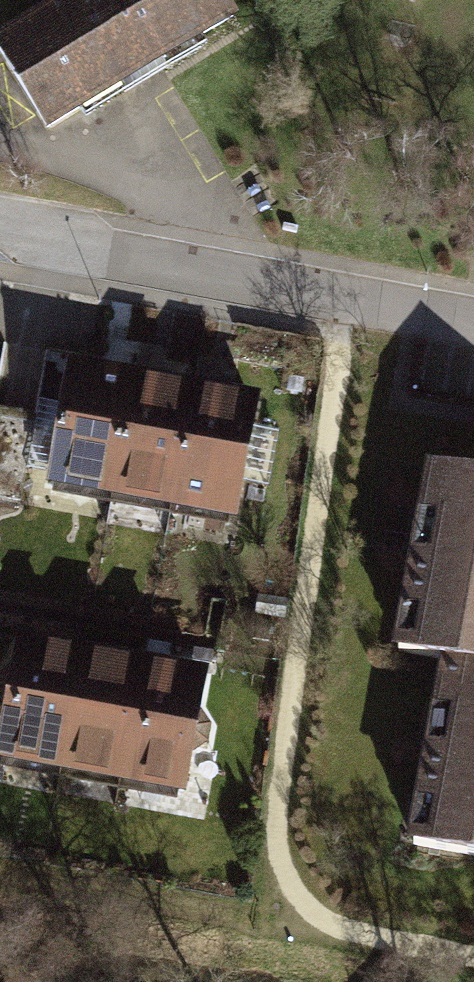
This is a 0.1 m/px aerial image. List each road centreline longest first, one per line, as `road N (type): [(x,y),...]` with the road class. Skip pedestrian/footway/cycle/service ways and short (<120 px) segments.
road 1 (track): [(473,957),(338,932),(291,890),(274,838),(351,344)]
road 2 (residential): [(473,325),(0,234)]
road 3 (track): [(0,877),(338,932)]

